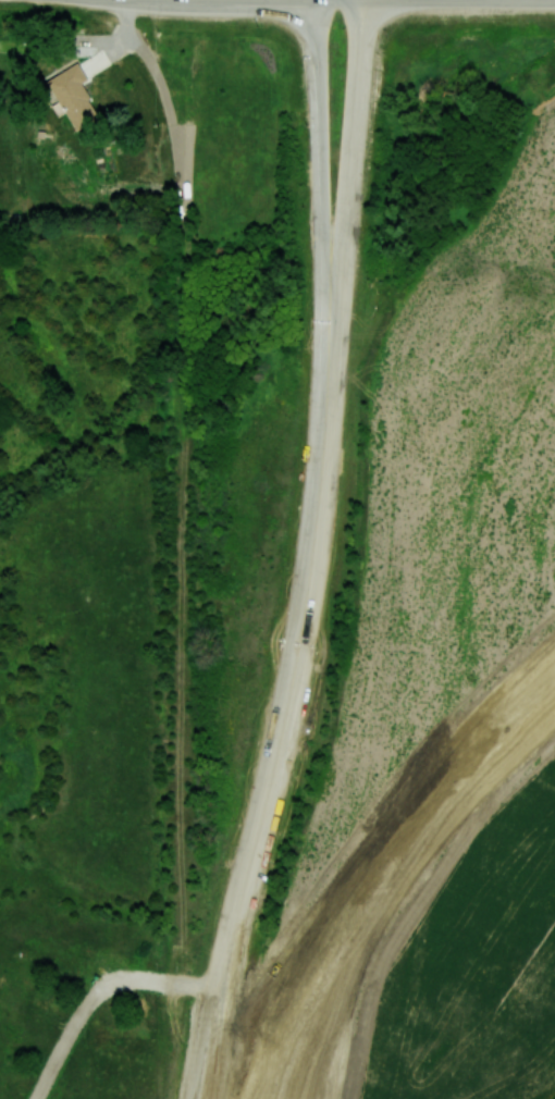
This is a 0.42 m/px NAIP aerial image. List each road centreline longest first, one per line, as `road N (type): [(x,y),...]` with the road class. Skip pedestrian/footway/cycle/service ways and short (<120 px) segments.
road 1 (residential): [(359,0),(344,268),(310,585),(221,987)]
road 2 (secondary): [(554,691),(491,749),(381,879),(333,959),(277,1098)]

